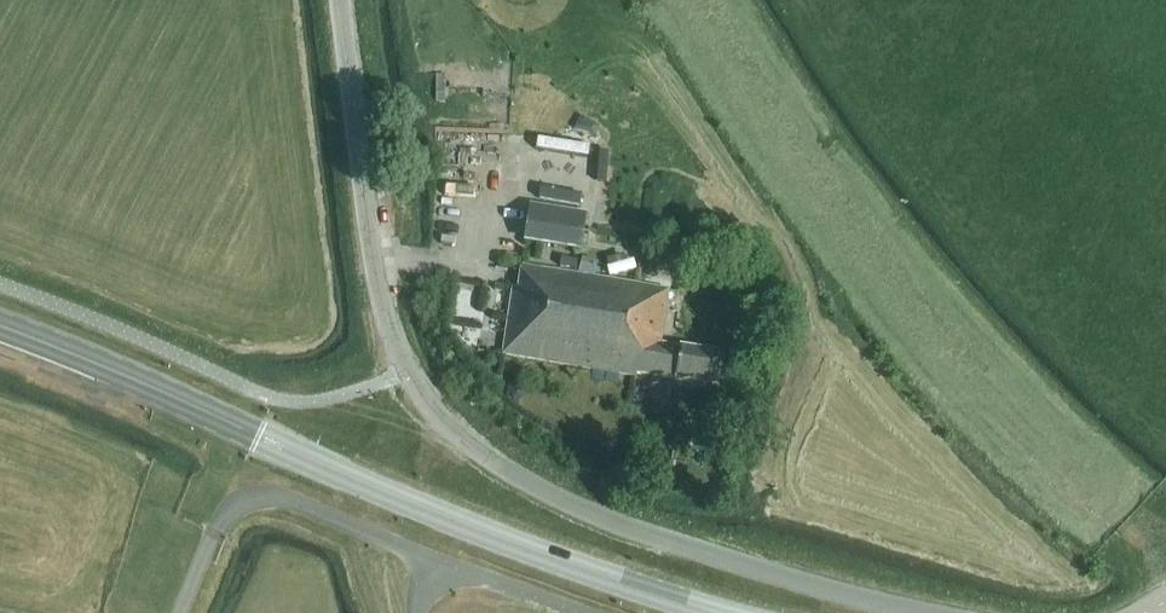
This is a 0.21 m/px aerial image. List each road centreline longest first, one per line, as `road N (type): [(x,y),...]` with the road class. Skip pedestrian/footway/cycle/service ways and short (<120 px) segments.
road 1 (unclassified): [(928,612),(591,513),(450,427),(408,373),(382,298),(339,0)]
road 2 (primary): [(0,326),(473,528),(719,612)]
road 3 (unclassified): [(434,560),(285,498),(254,497),(228,512),(215,532)]
road 4 (unclassified): [(585,612),(434,560)]

